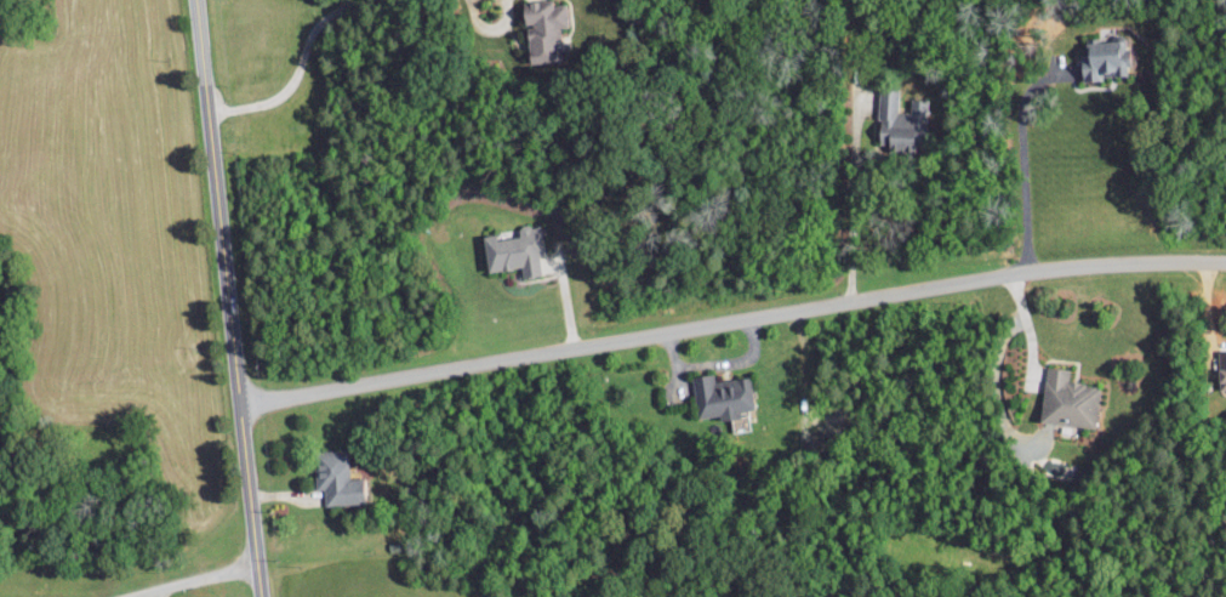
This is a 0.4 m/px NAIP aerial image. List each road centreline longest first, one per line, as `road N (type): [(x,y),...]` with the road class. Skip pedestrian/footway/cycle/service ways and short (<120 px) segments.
road 1 (residential): [(240,400),(1060,267),(1225,261)]
road 2 (tertiary): [(262,596),(197,0)]
road 3 (residential): [(258,564),(124,596)]

